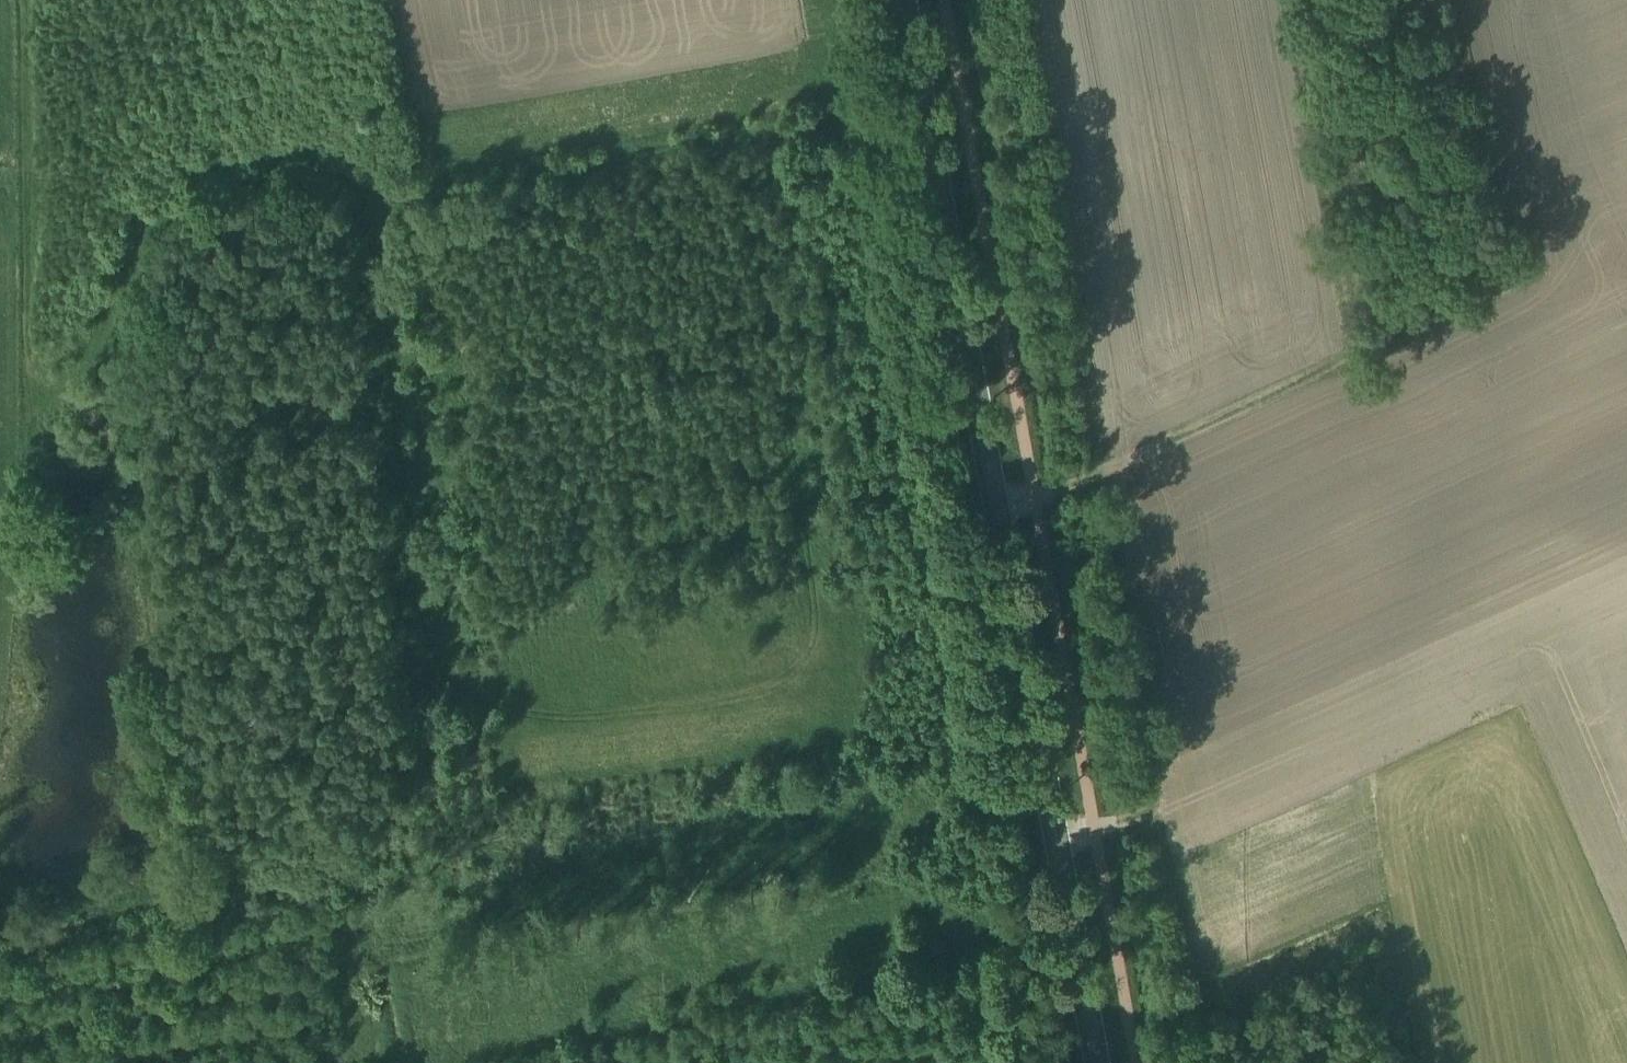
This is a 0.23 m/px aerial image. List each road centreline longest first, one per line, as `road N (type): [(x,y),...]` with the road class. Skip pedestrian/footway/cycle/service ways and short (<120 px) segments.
road 1 (primary): [(1097,1062),(903,0)]
road 2 (track): [(996,508),(1349,353)]

